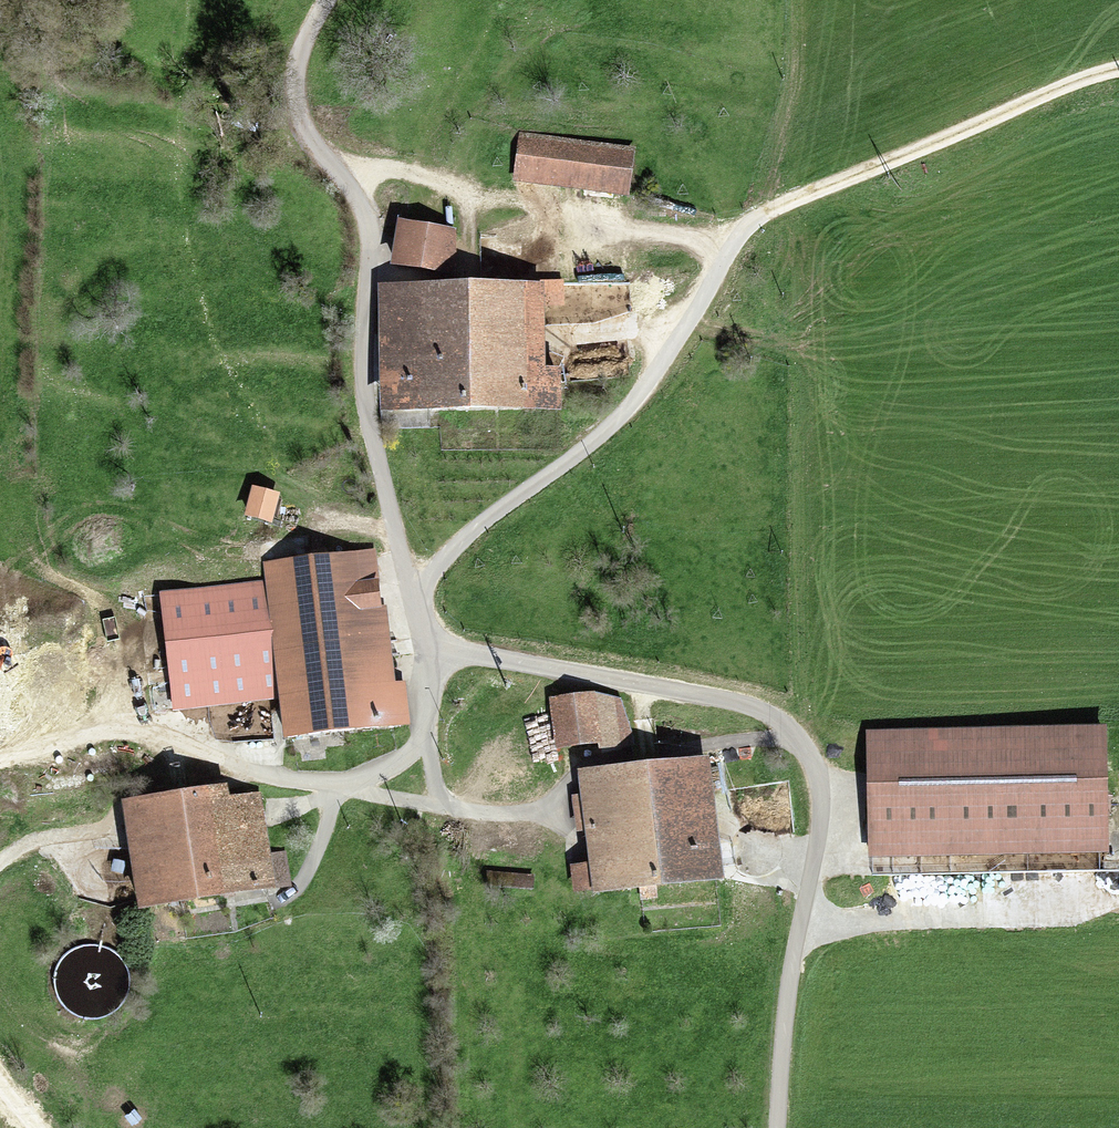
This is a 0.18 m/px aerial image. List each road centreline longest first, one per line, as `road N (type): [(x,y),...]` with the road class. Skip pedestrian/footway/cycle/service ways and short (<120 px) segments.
road 1 (track): [(428,646),(418,610),(433,570),(626,412),(760,216),(1118,68)]
road 2 (track): [(777,1127),(787,996),(823,807),(816,766),(800,739),(767,712),(730,701),(428,646)]
road 3 (track): [(418,610),(367,397),(367,226),(295,96),(297,57),(328,0)]
road 4 (track): [(428,646),(433,692),(424,735),(392,767),(360,780),(272,776),(138,737),(0,758)]
road 5 (track): [(338,784),(460,809),(532,811),(593,766),(736,741),(800,739)]
road 6 (track): [(733,246),(415,174),(338,174)]
road 7 (track): [(338,784),(314,863),(302,885),(277,902)]
road 8 (track): [(124,826),(44,837),(0,861)]

